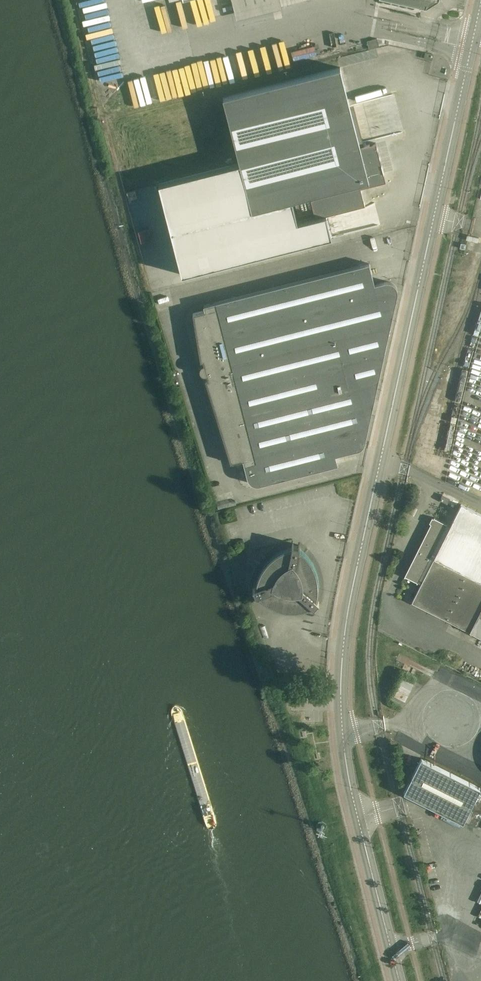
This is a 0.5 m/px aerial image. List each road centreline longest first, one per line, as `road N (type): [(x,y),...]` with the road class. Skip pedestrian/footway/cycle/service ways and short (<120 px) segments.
road 1 (residential): [(399,980),(348,777),(340,681),(353,583),(436,216)]
road 2 (unclassified): [(436,216),(480,2)]

